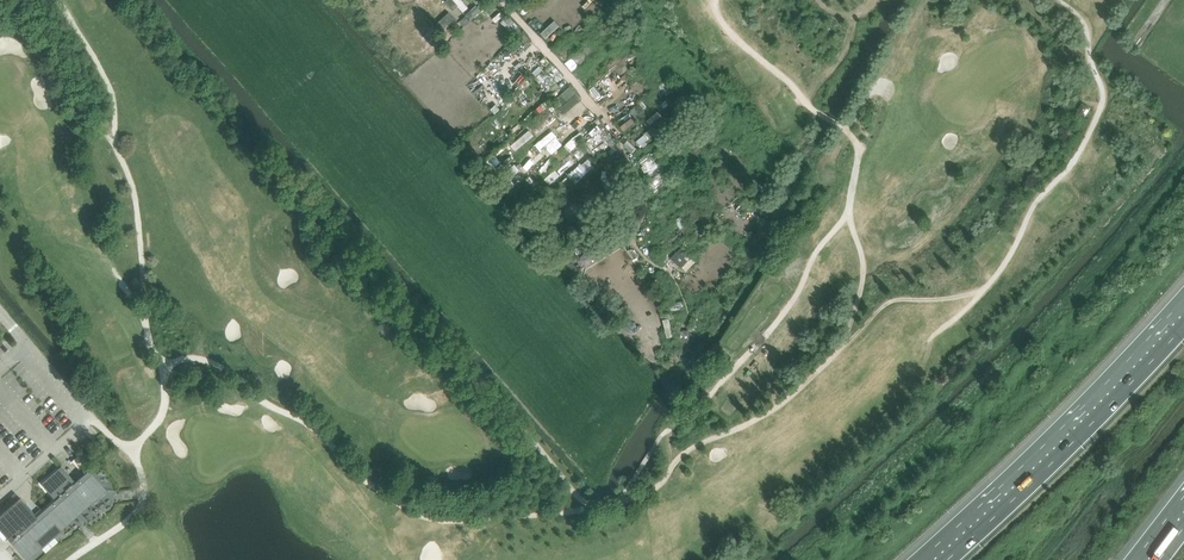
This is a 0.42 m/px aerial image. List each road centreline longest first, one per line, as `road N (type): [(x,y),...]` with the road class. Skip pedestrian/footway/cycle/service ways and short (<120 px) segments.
road 1 (motorway): [(1183,313),(934,559)]

